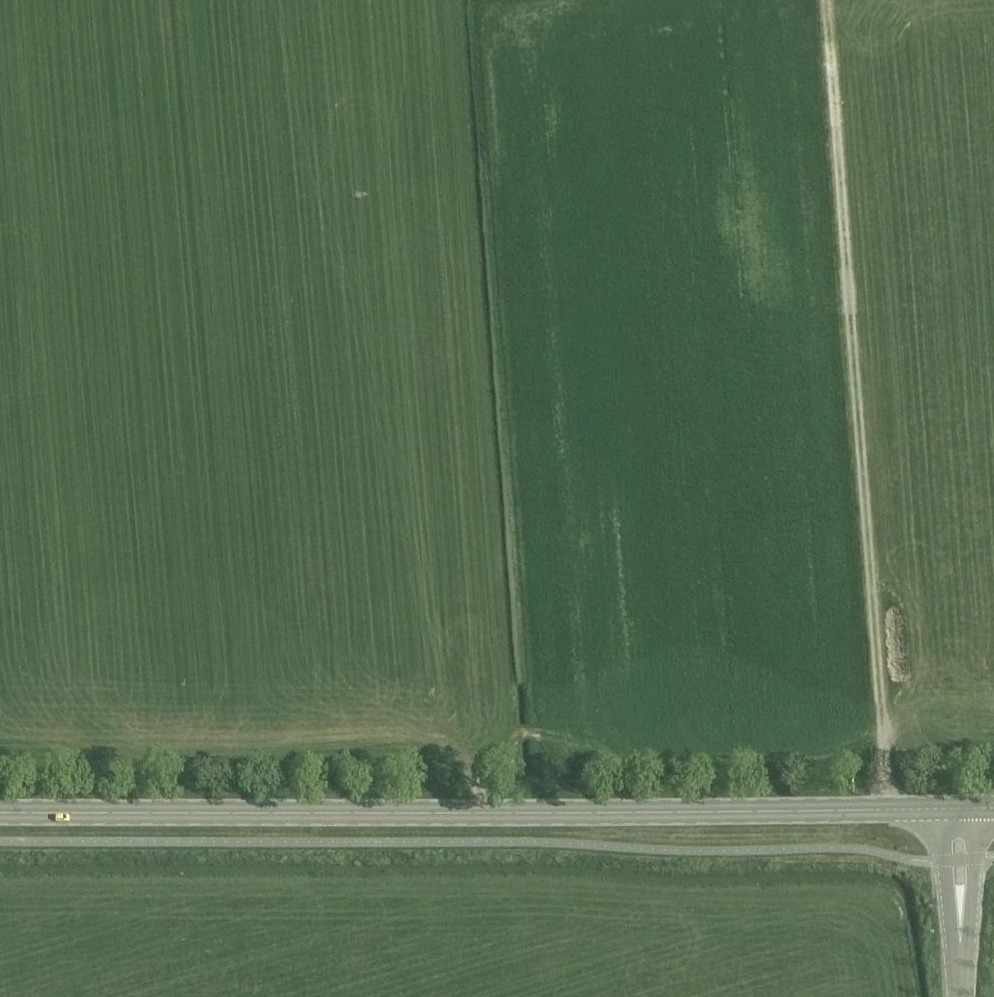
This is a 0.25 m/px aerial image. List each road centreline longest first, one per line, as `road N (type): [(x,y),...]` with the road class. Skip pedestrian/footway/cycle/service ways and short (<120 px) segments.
road 1 (secondary): [(0,813),(957,808)]
road 2 (unclassified): [(961,996),(957,808)]

